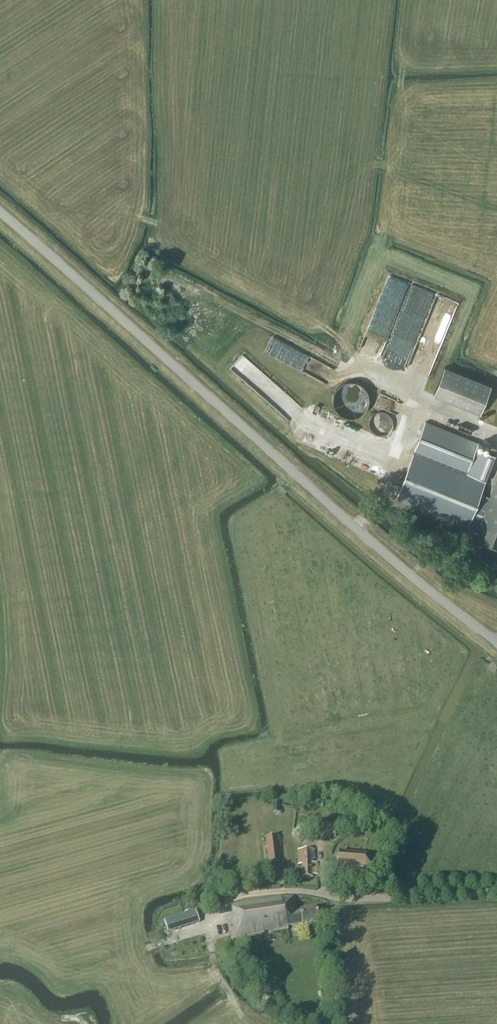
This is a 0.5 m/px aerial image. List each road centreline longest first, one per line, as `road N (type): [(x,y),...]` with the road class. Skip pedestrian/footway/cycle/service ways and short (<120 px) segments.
road 1 (tertiary): [(496,643),(0,214)]

